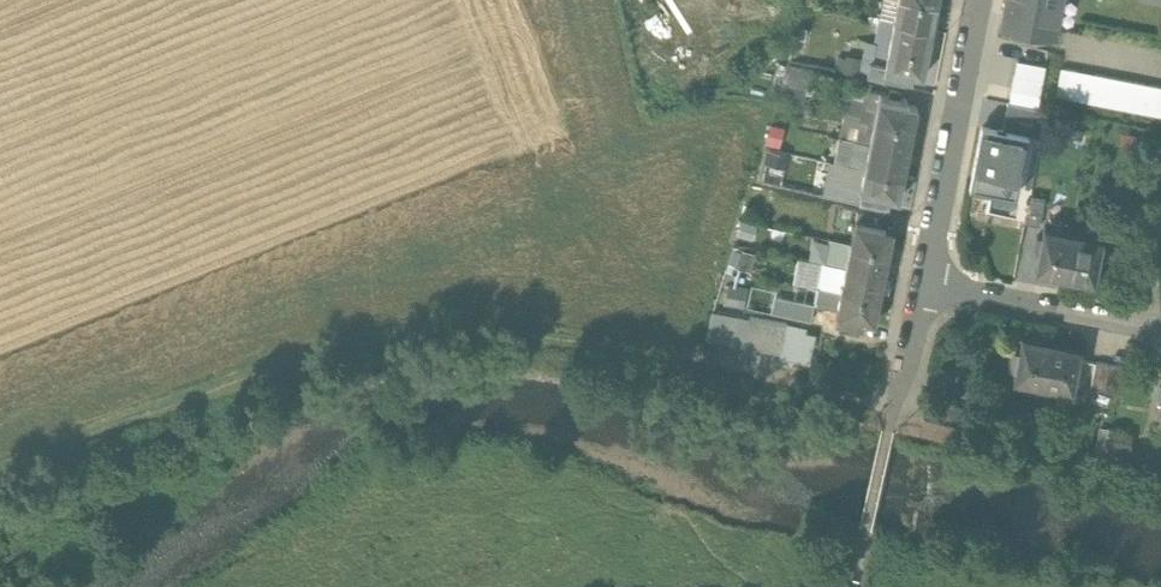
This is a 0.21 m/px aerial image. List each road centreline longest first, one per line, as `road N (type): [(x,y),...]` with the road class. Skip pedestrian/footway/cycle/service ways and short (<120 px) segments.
road 1 (track): [(0,468),(239,365),(402,312),(699,347)]
road 2 (residential): [(981,0),(927,284)]
road 3 (unclassified): [(927,284),(1160,333)]
road 4 (residential): [(927,284),(889,435)]
road 5 (track): [(889,435),(855,586)]

